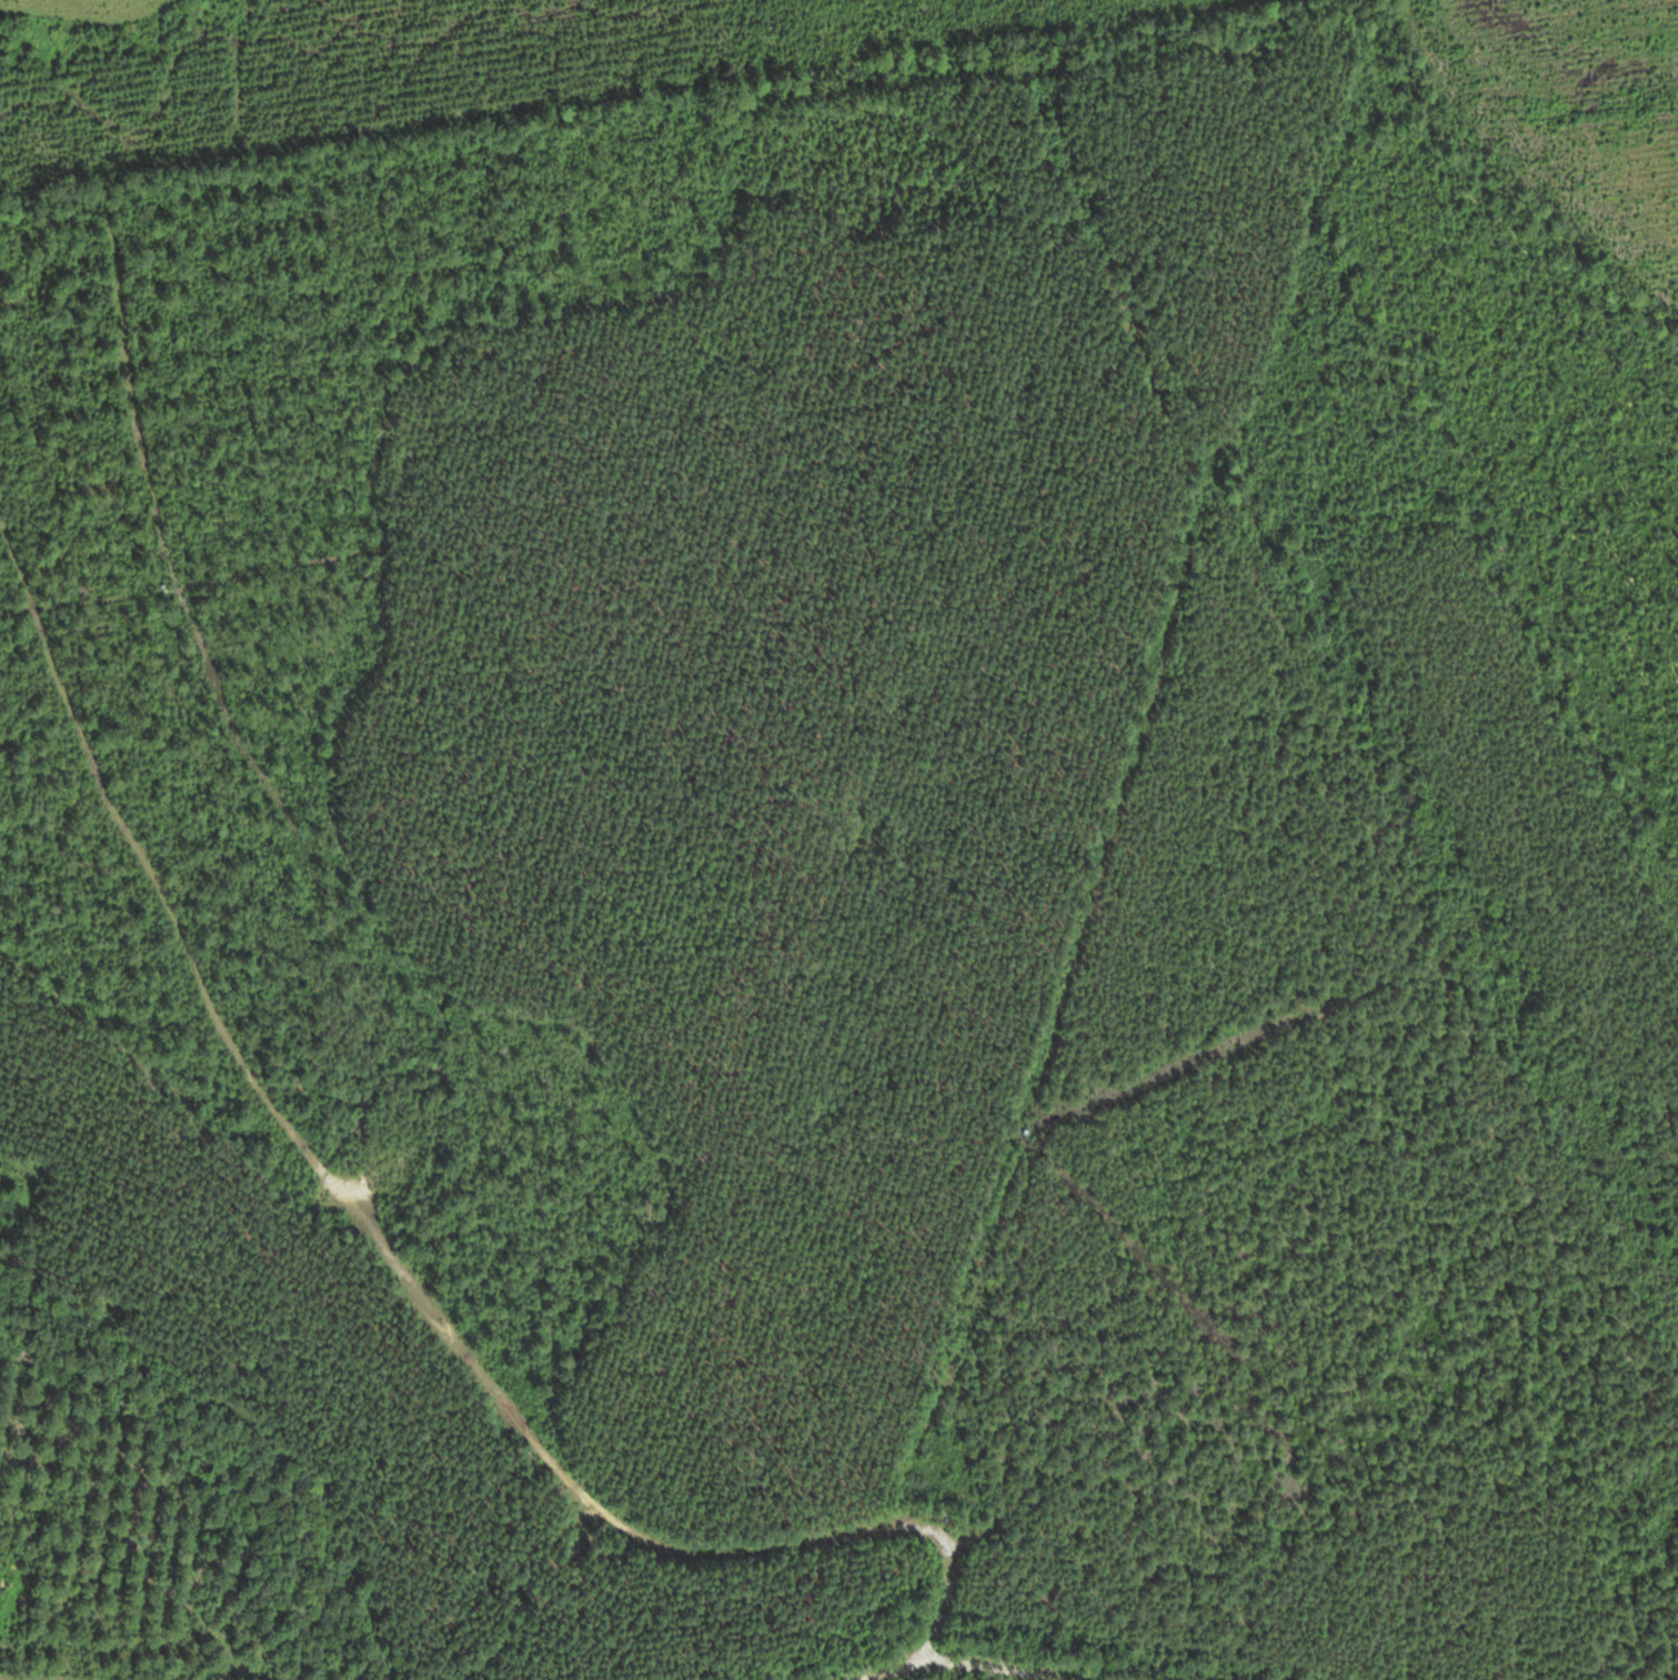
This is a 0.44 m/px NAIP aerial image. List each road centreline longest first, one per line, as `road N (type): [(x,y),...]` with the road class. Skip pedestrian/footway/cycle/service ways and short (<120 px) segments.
road 1 (track): [(1142,1679),(962,1656),(868,1679)]

